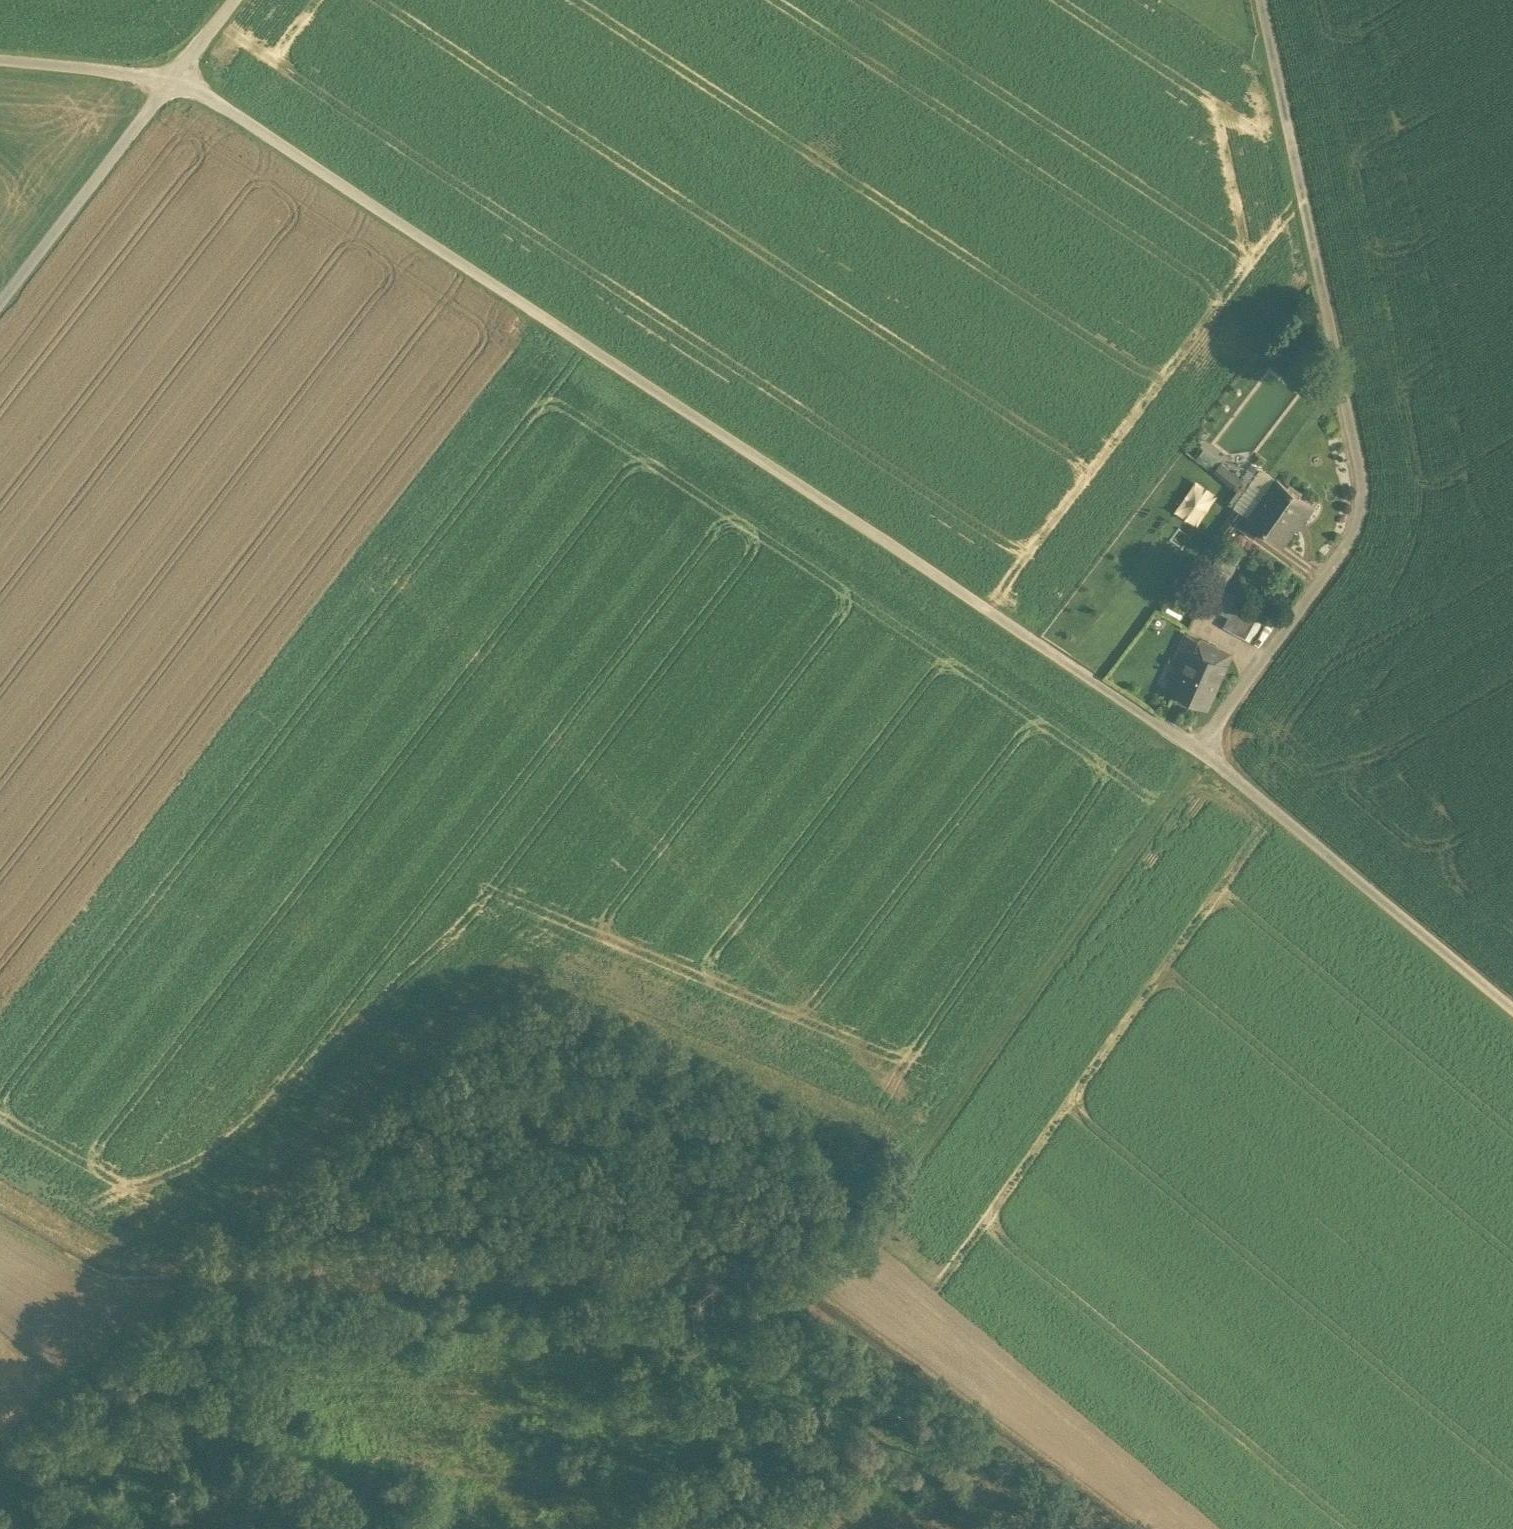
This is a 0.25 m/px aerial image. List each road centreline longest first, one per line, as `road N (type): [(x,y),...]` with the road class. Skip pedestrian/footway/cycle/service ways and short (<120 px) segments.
road 1 (unclassified): [(173,76),(1195,753)]
road 2 (track): [(657,1528),(1195,753)]
road 3 (unclassified): [(1262,0),(1372,498),(1195,753)]
road 4 (unclassified): [(1195,753),(1512,1014)]
road 5 (unclassified): [(173,76),(0,303)]
road 6 (unclassified): [(0,56),(173,76)]

